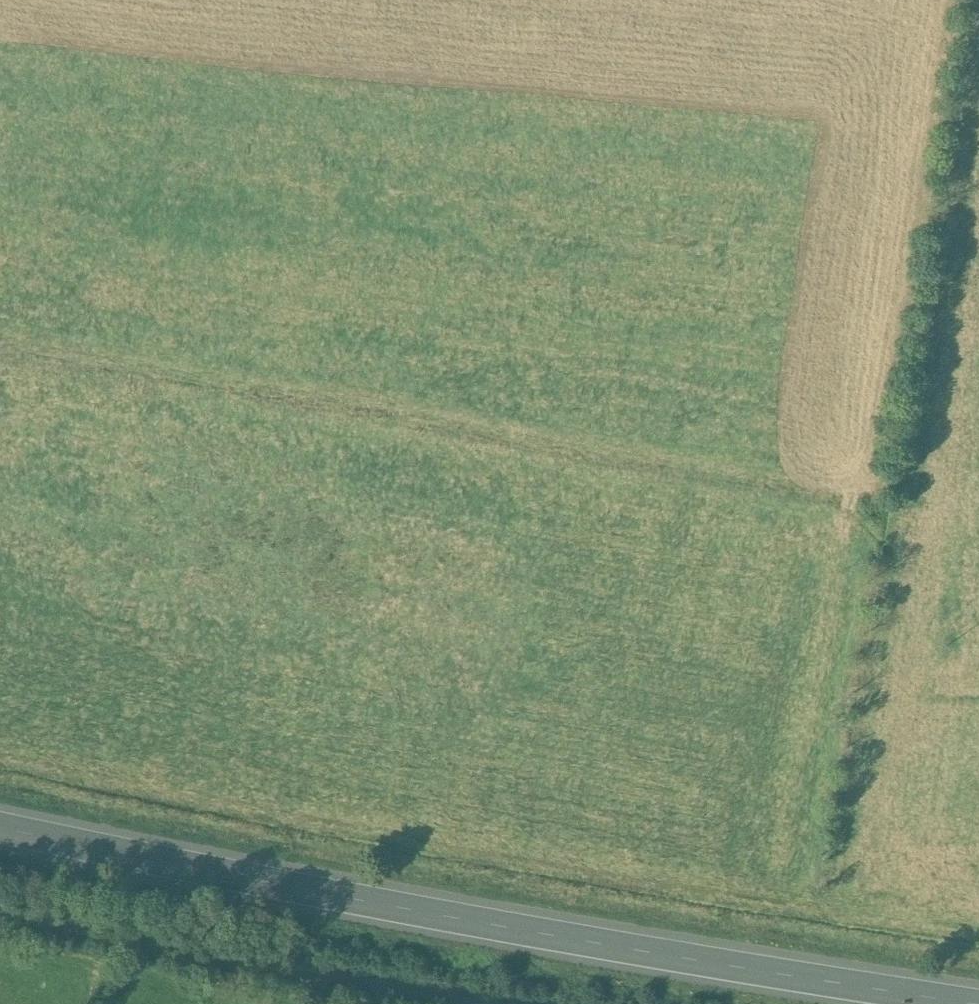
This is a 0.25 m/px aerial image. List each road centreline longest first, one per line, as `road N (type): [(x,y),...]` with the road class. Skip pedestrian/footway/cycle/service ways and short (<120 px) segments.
road 1 (primary): [(978,1003),(446,916),(0,826)]

